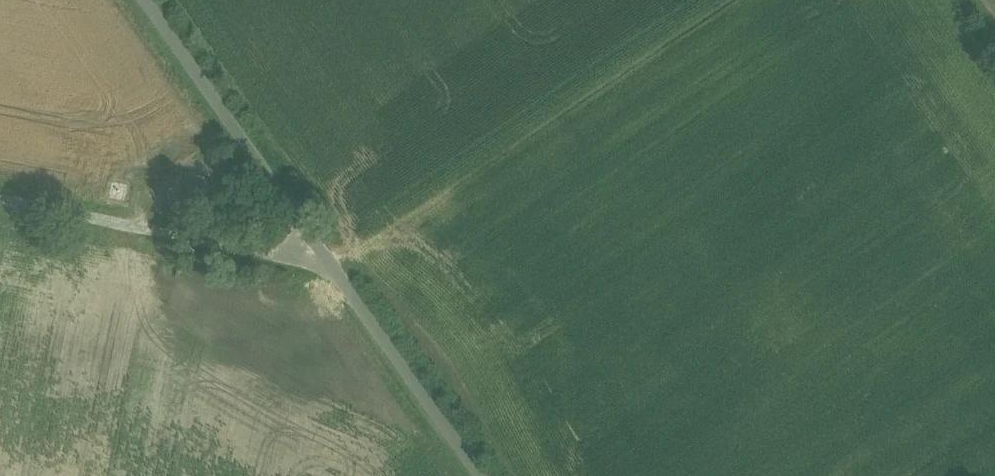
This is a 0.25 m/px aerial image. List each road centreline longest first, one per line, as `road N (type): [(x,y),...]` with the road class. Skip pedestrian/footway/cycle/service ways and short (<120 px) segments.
road 1 (unclassified): [(150,0),(328,258),(495,475)]
road 2 (track): [(328,258),(0,197)]

